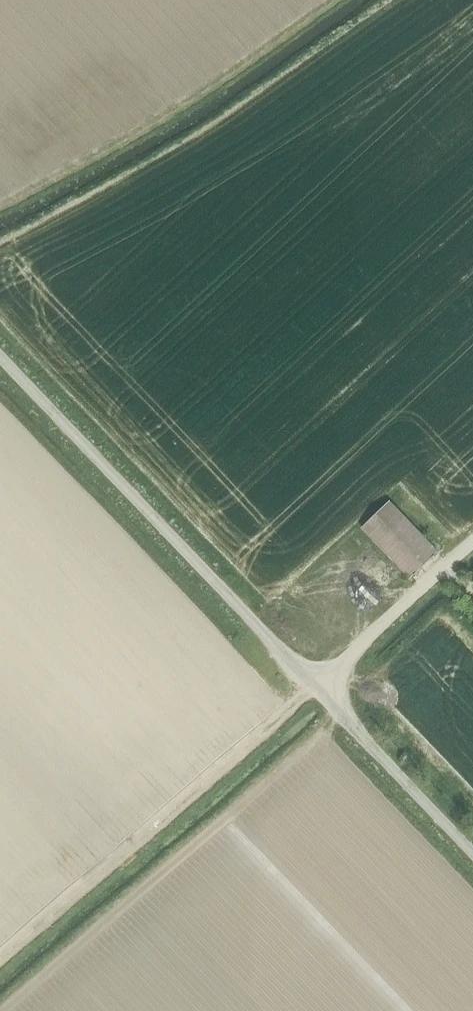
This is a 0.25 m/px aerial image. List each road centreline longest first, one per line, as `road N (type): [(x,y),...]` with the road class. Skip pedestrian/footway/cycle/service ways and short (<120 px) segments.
road 1 (unclassified): [(319,693),(0,357)]
road 2 (unclassified): [(472,853),(319,693)]
road 3 (unclassified): [(319,693),(472,542)]

